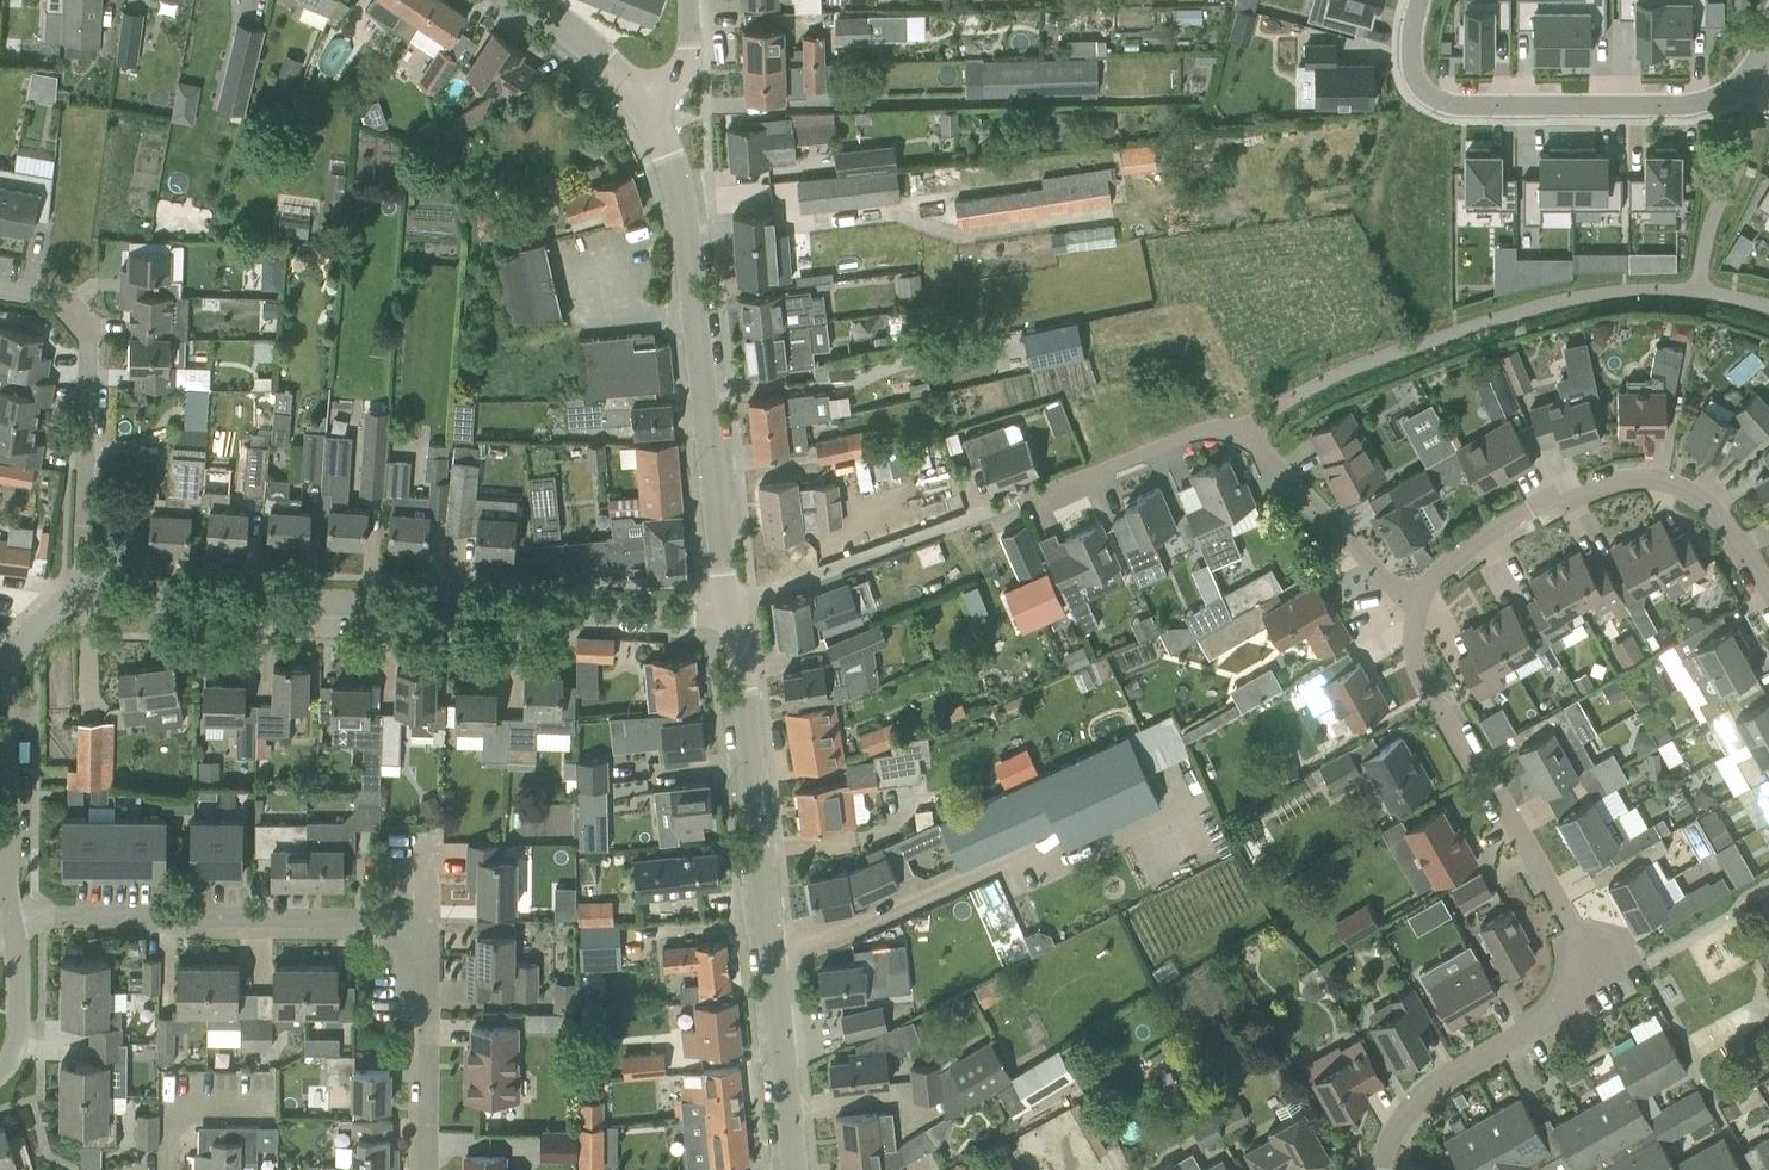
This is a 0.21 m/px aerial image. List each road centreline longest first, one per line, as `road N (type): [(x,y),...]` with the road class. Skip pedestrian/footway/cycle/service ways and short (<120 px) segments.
road 1 (residential): [(1379,1169),(1384,1141),(1417,1088),(1570,1005),(1585,974),(1576,937),(1434,706),(1414,607)]
road 2 (residential): [(727,612),(81,594)]
road 3 (tertiary): [(792,1169),(746,698),(727,612)]
road 4 (tertiary): [(727,612),(684,218),(672,161),(646,102)]
road 5 (residential): [(1768,601),(1702,507),(1655,476),(1605,466),(1552,482),(1453,552),(1414,607)]
road 6 (residential): [(1754,82),(1683,103),(1447,104),(1423,90),(1412,67),(1420,0)]
road 7 (residential): [(429,941),(13,916)]
road 8 (residential): [(81,594),(89,342),(76,314),(54,297),(0,288)]
road 9 (residential): [(973,519),(1201,431),(1249,430)]
road 10 (residential): [(1414,607),(1249,430)]
road 11 (residential): [(13,916),(5,883),(5,681)]
road 12 (residential): [(428,1169),(429,941)]
road 13 (residential): [(0,1072),(17,1038),(13,916)]
road 14 (tertiary): [(646,102),(528,0)]
road 15 (residential): [(170,1169),(171,1110),(266,1110)]
road 16 (residential): [(646,102),(685,69),(688,0)]

